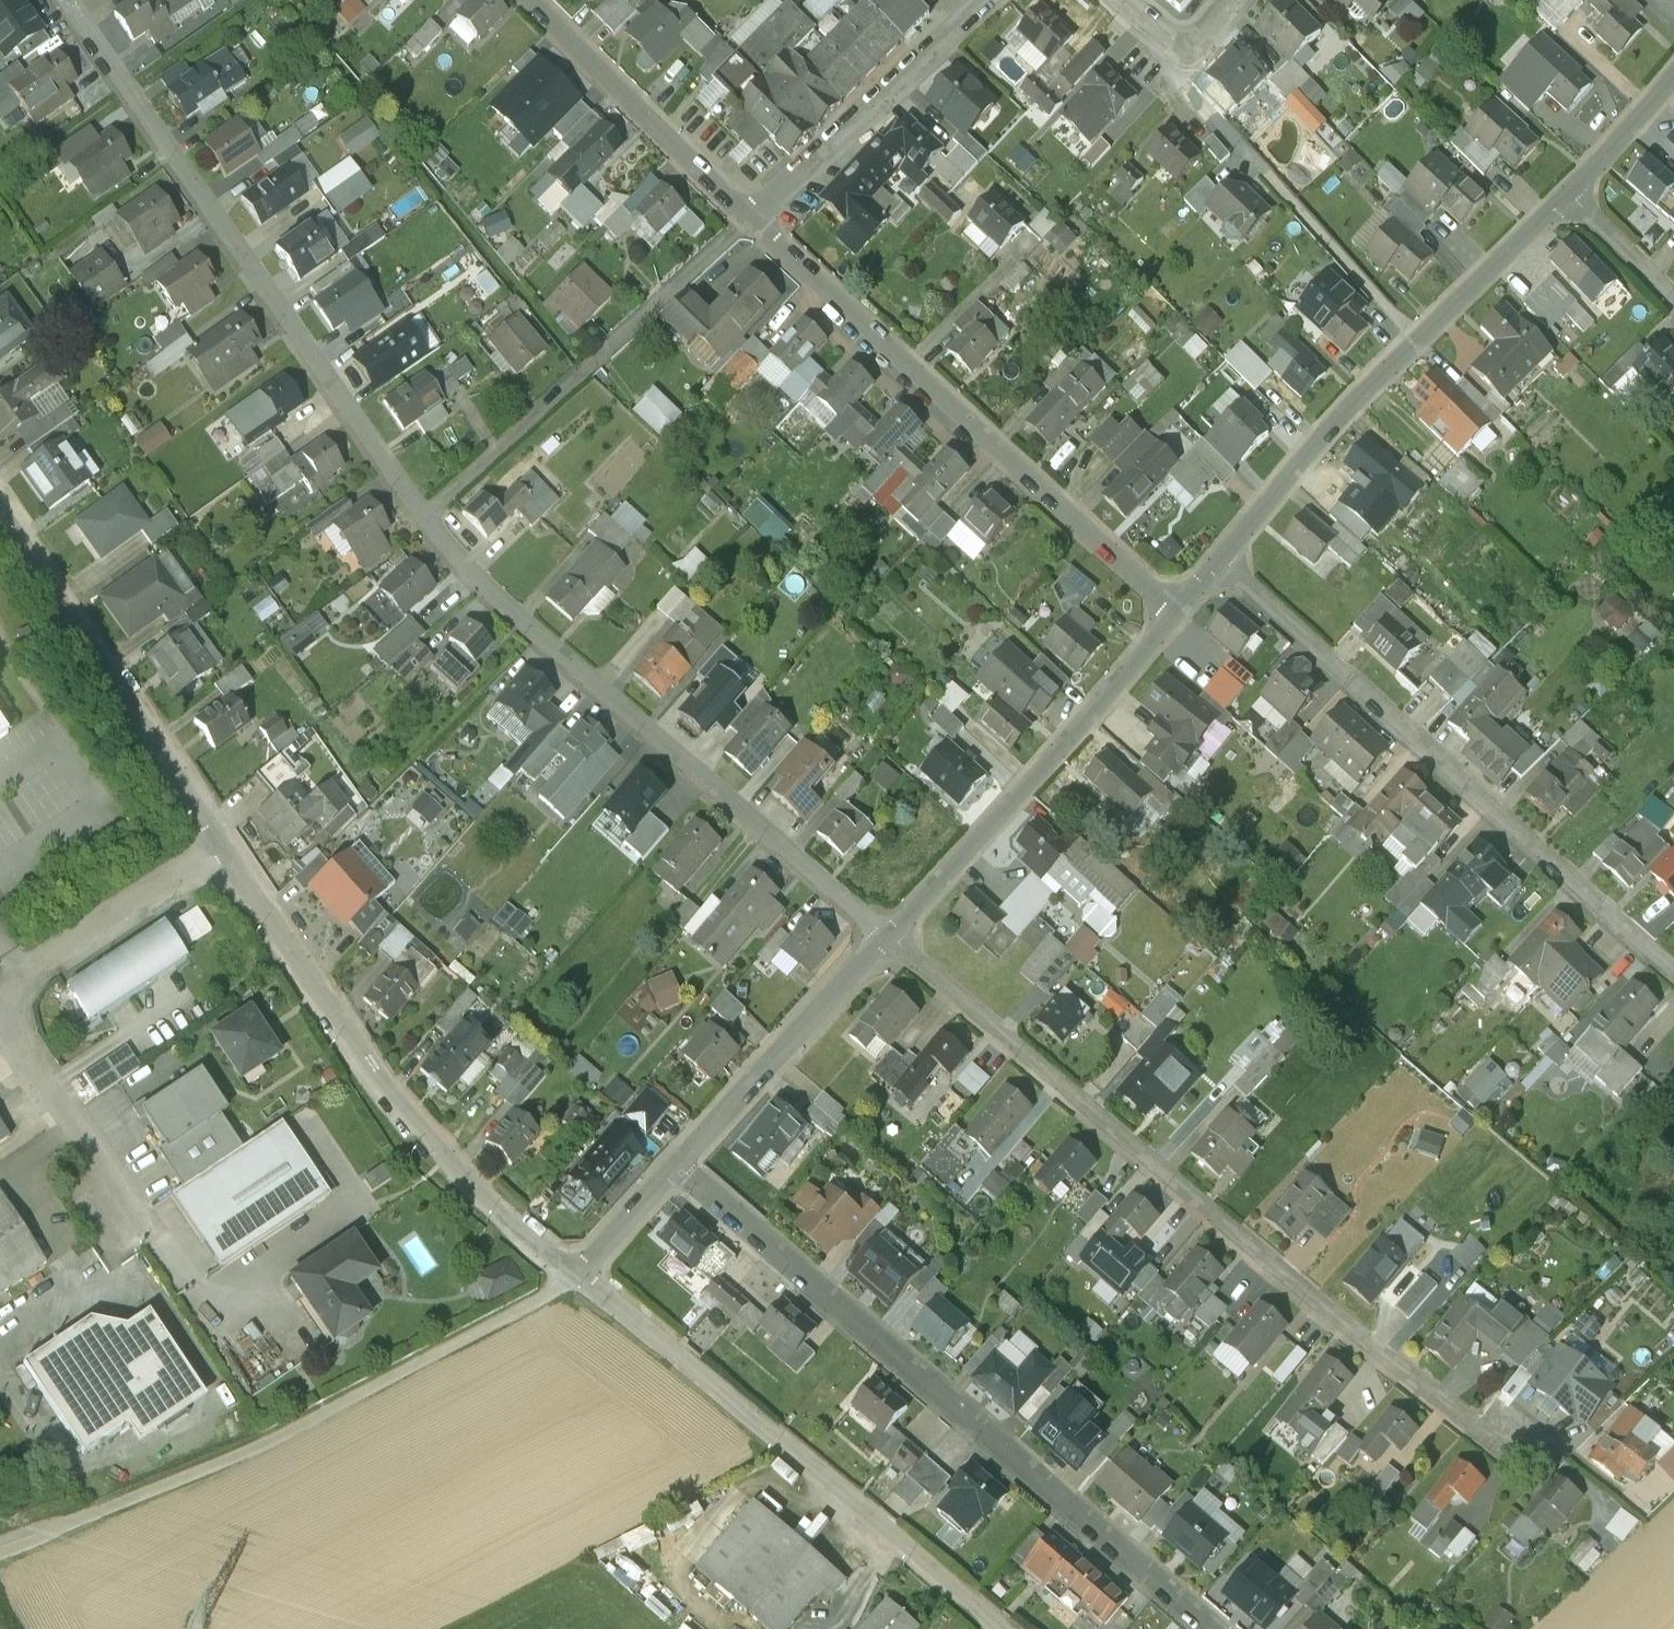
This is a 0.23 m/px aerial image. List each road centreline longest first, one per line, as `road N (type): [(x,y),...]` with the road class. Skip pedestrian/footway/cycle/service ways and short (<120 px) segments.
road 1 (residential): [(891,938),(1507,1453)]
road 2 (residential): [(680,1161),(1209,1628)]
road 3 (residential): [(63,0),(426,517)]
road 4 (residential): [(426,517),(491,594),(891,938)]
road 5 (residential): [(1217,563),(1673,971)]
road 6 (residential): [(749,219),(1175,610)]
road 7 (tertiary): [(573,1268),(1000,1628)]
road 8 (tertiary): [(237,857),(456,1170),(573,1268)]
road 9 (residential): [(1573,194),(1417,343),(1217,563)]
road 10 (unclassified): [(237,857),(119,913),(22,990),(15,1019),(112,1211)]
road 11 (residential): [(1175,610),(891,938)]
road 12 (tertiary): [(0,504),(237,857)]
road 13 (residential): [(749,219),(984,0)]
road 14 (residential): [(891,938),(680,1161)]
road 15 (residential): [(538,0),(749,219)]
road 16 (residential): [(600,364),(749,219)]
road 17 (residential): [(426,517),(571,388)]
road 18 (residential): [(1673,77),(1573,194)]
road 19 (residential): [(680,1161),(573,1268)]
road 20 (residential): [(1573,194),(1673,296)]
road 21 (residential): [(1129,0),(1188,44),(1207,38),(1238,0)]

